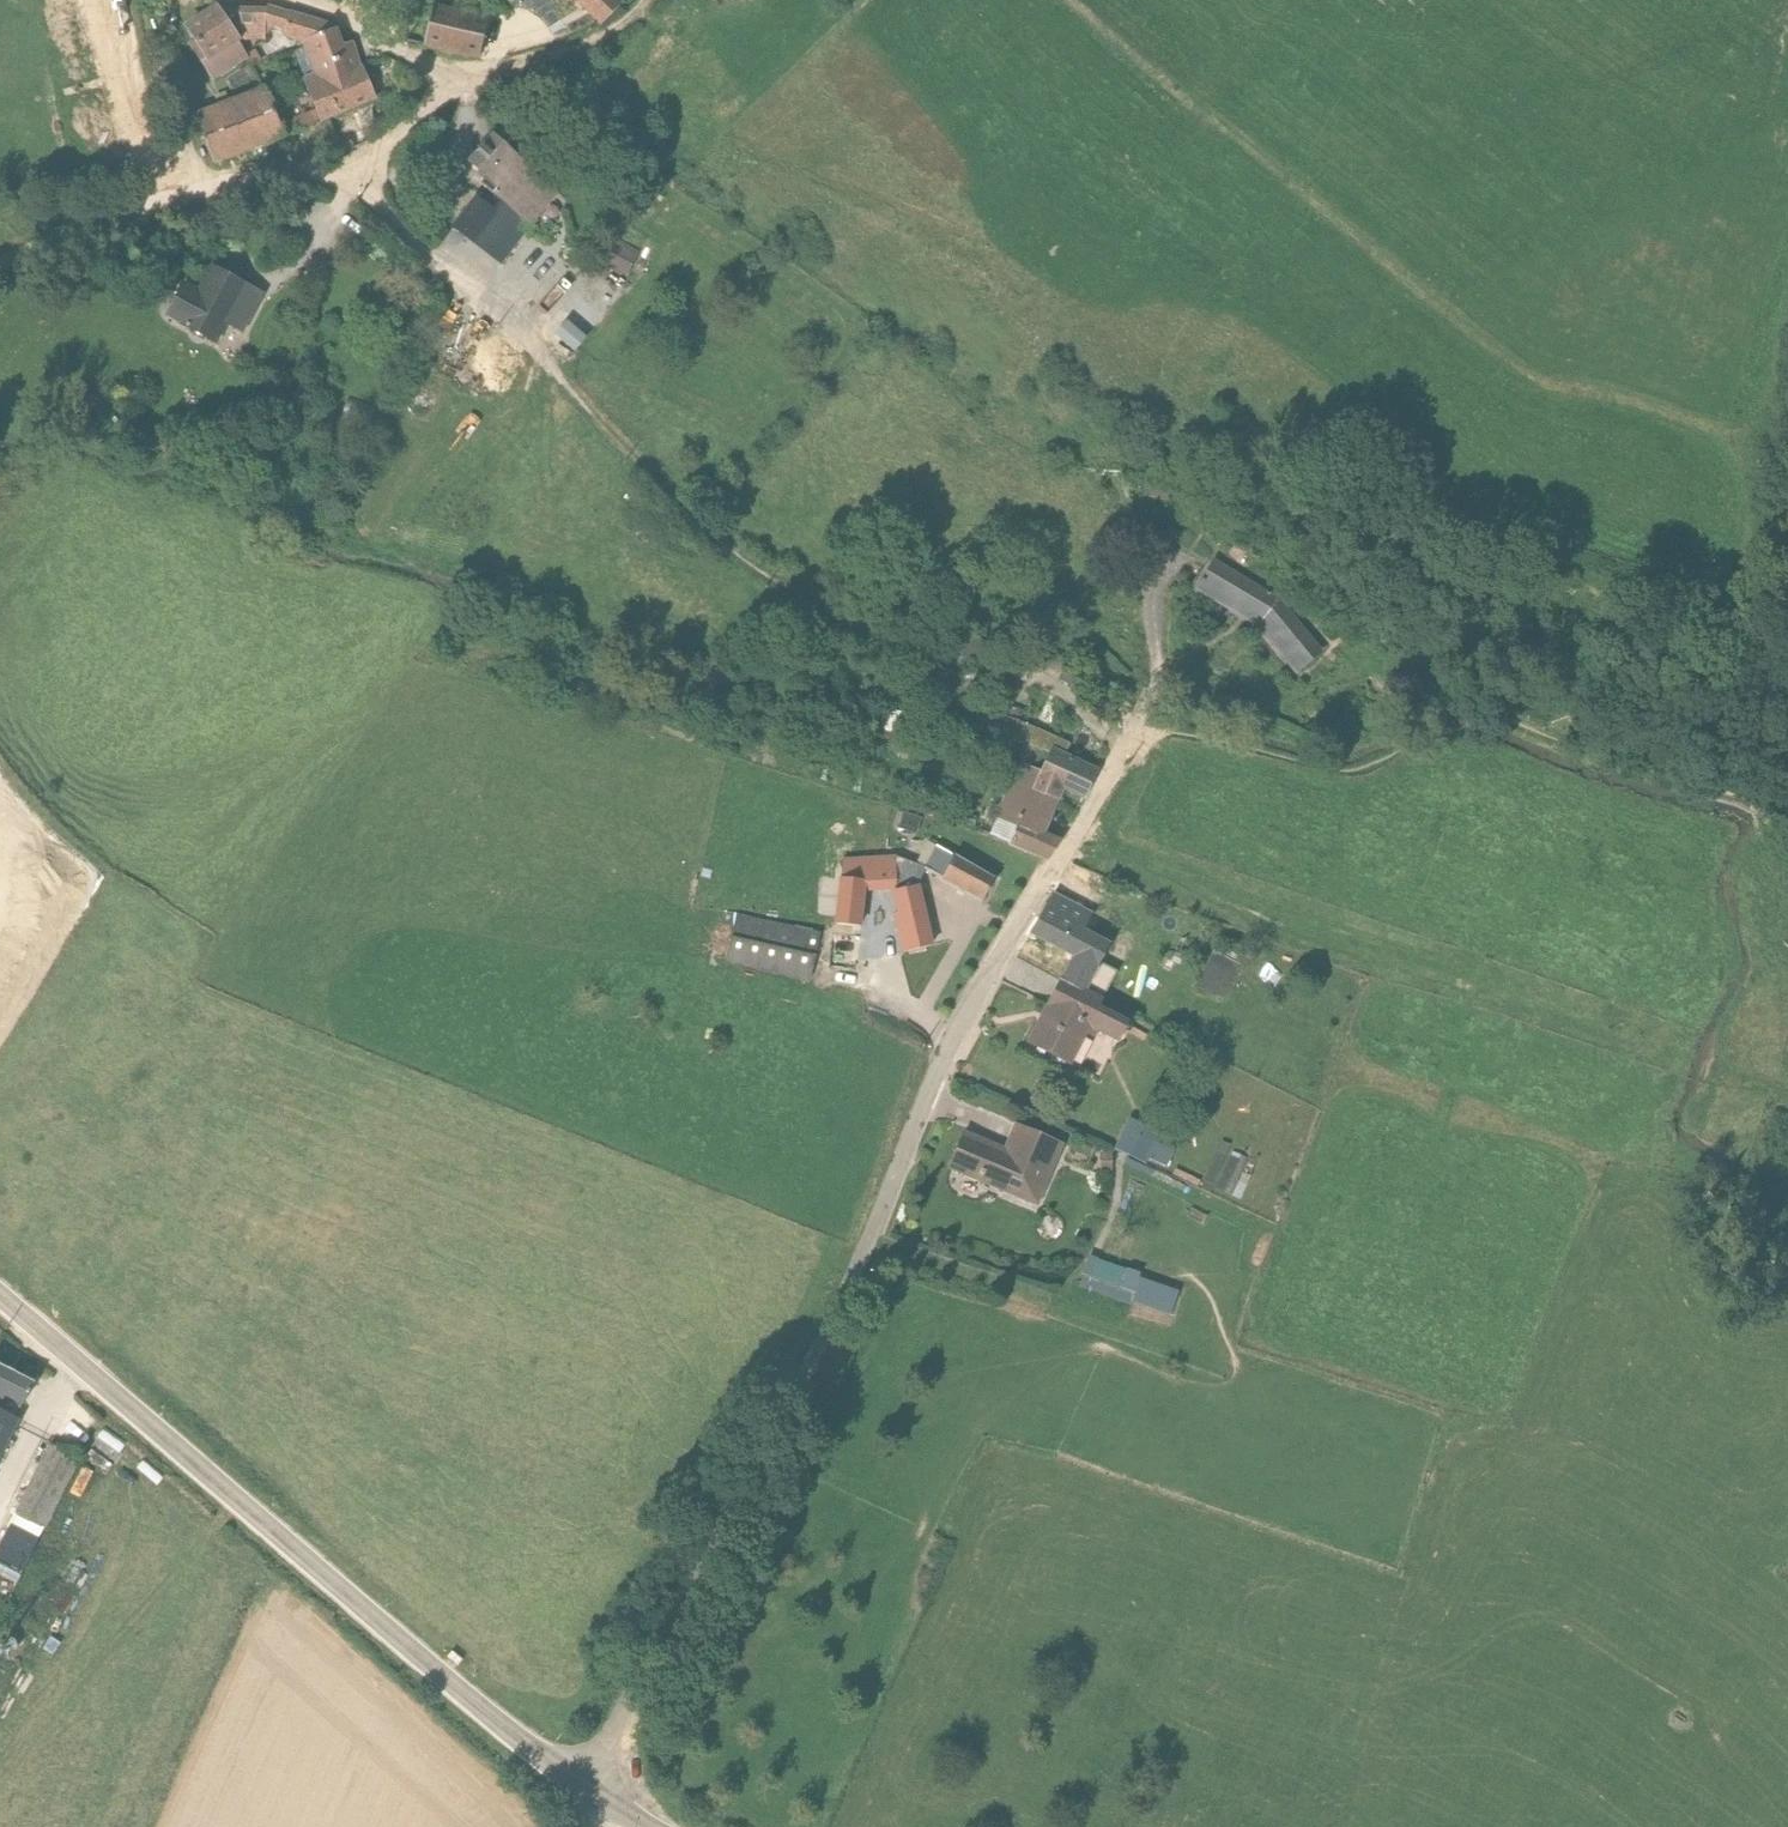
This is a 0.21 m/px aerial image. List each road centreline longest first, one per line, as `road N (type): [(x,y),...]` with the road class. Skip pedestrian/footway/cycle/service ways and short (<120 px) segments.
road 1 (unclassified): [(602,1802),(624,1712),(822,1339),(954,1037),(1137,724)]
road 2 (tertiary): [(0,1301),(530,1754),(602,1802)]
road 3 (track): [(0,266),(218,185),(342,176)]
road 4 (track): [(556,376),(508,320),(342,176)]
road 5 (track): [(656,0),(626,28),(585,47),(452,78)]
road 6 (unclassified): [(452,78),(293,0)]
road 7 (track): [(342,176),(422,116),(452,78)]

